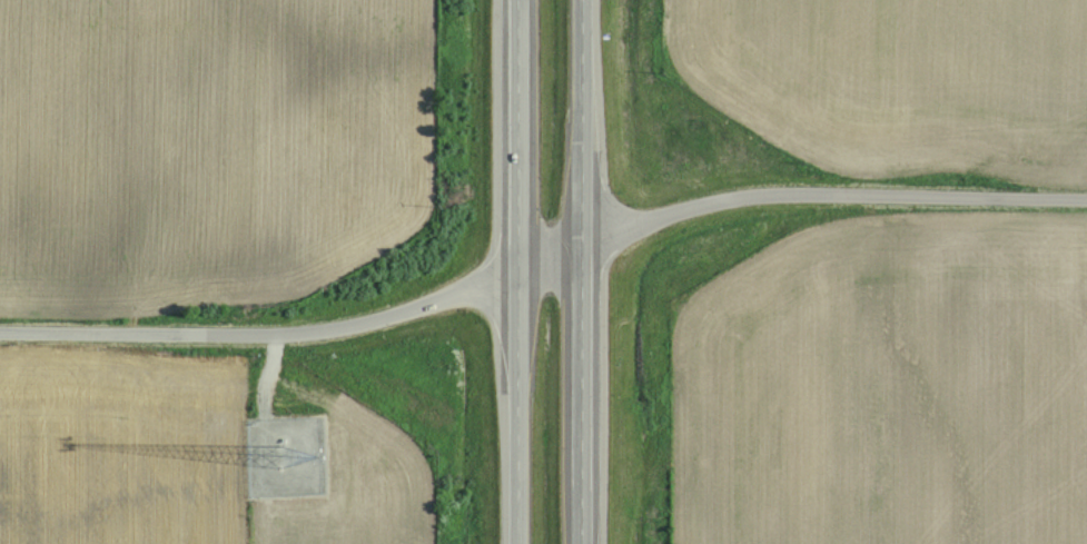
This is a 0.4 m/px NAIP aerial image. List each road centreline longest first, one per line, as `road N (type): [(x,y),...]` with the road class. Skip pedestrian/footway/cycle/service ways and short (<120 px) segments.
road 1 (residential): [(582,247),(455,296),(316,332),(0,333)]
road 2 (trunk): [(582,543),(582,0)]
road 3 (trunk): [(518,0),(518,543)]
road 4 (residential): [(582,247),(666,216),(767,195),(1086,201)]

